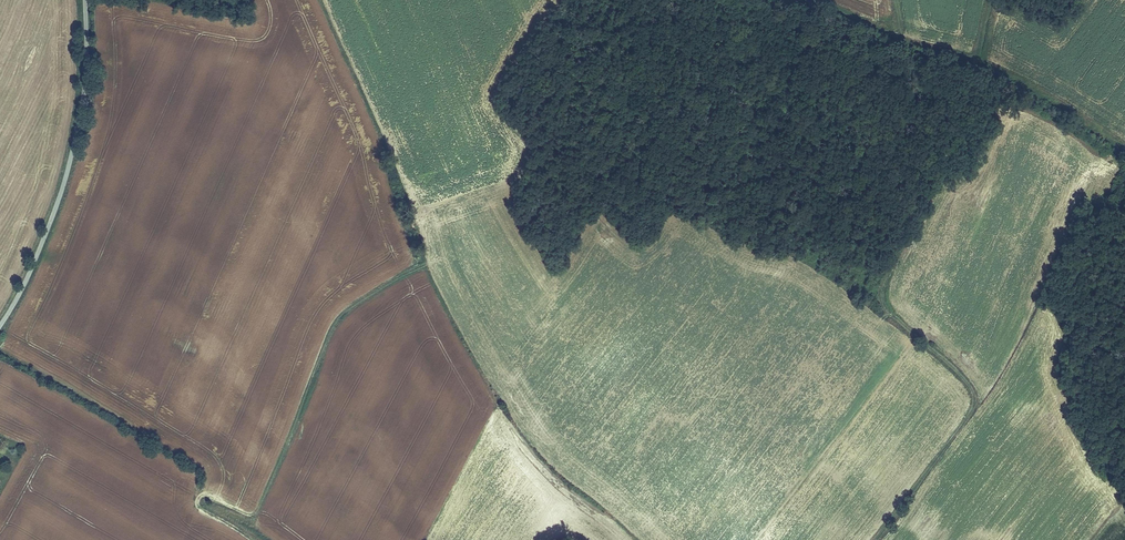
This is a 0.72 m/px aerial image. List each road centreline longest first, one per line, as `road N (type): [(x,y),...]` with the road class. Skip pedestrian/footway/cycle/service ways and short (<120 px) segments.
road 1 (track): [(875,539),(972,412),(974,396),(884,296),(957,118),(915,79),(896,0)]
road 2 (unclassified): [(0,325),(40,248),(69,165),(83,94),(84,0)]

